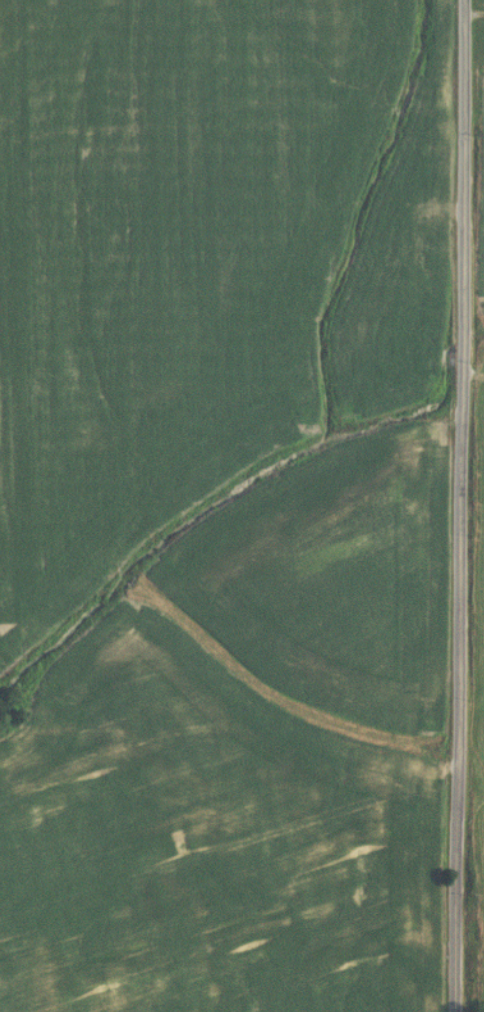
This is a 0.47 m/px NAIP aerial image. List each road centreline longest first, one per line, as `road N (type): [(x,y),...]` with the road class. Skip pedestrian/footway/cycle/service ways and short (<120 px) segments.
road 1 (residential): [(462,1011),(464,0)]

